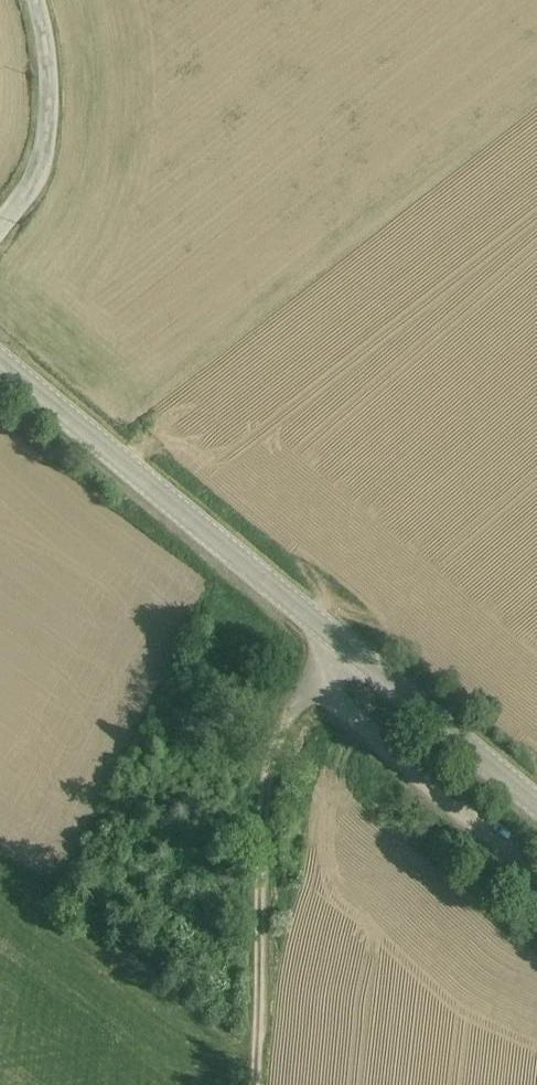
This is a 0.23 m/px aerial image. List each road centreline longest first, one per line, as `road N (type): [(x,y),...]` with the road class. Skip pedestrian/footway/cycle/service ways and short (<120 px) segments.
road 1 (unclassified): [(0,361),(334,638)]
road 2 (unclassified): [(314,681),(288,715),(278,750),(253,1084)]
road 3 (unclassified): [(314,681),(536,870)]
road 4 (unclassified): [(334,638),(536,804)]
road 5 (unclassified): [(0,225),(44,163),(49,70),(33,0)]

